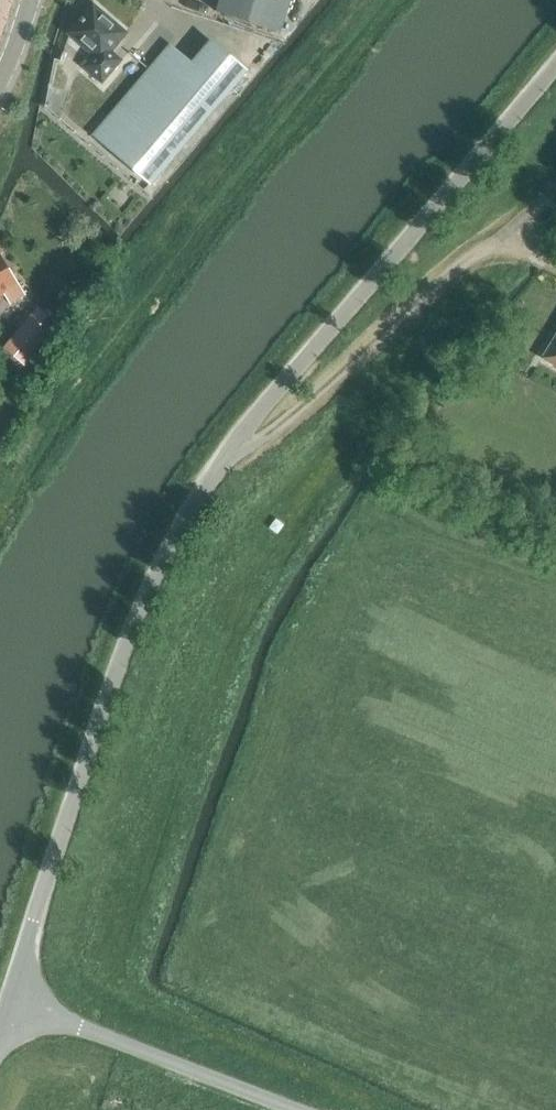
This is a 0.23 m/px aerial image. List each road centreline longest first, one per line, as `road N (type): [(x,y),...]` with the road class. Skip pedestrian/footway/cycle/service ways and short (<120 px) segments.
road 1 (unclassified): [(9,1001),(154,578),(182,526),(287,383),(555,69)]
road 2 (unclassified): [(292,1109),(9,1001)]

